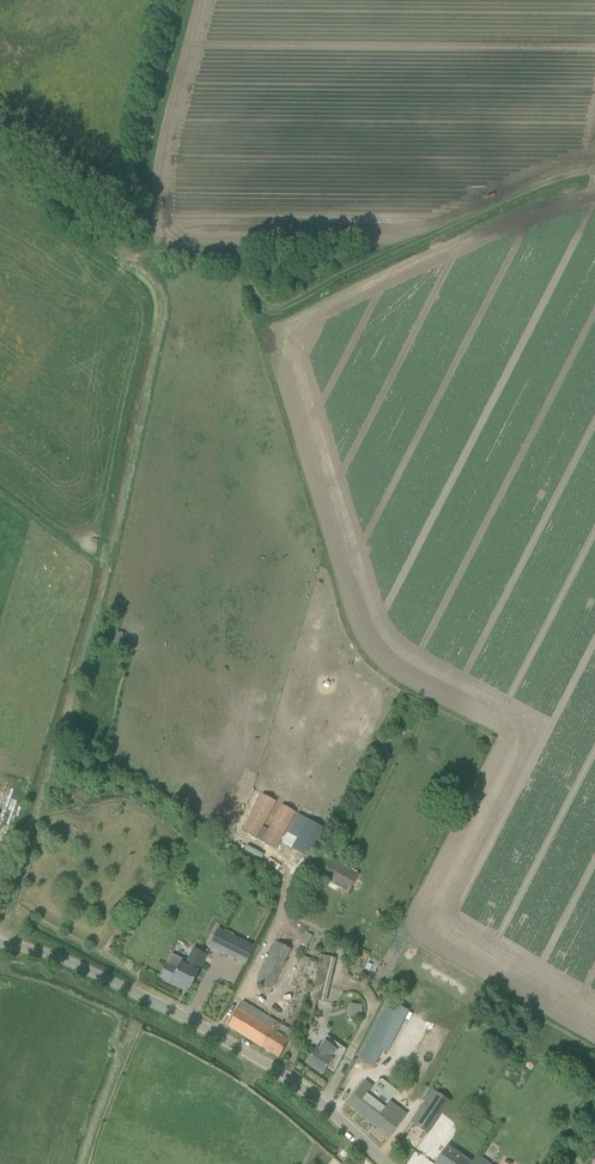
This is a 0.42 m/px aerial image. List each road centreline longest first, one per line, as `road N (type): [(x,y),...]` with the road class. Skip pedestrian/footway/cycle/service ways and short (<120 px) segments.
road 1 (track): [(9,944),(14,902),(108,592),(159,345),(164,293),(140,242),(141,194),(181,0)]
road 2 (track): [(0,148),(146,256),(224,261),(248,281),(254,303),(272,310),(594,166)]
road 3 (unclassified): [(392,1163),(275,1070),(200,1025),(85,968),(0,942)]

